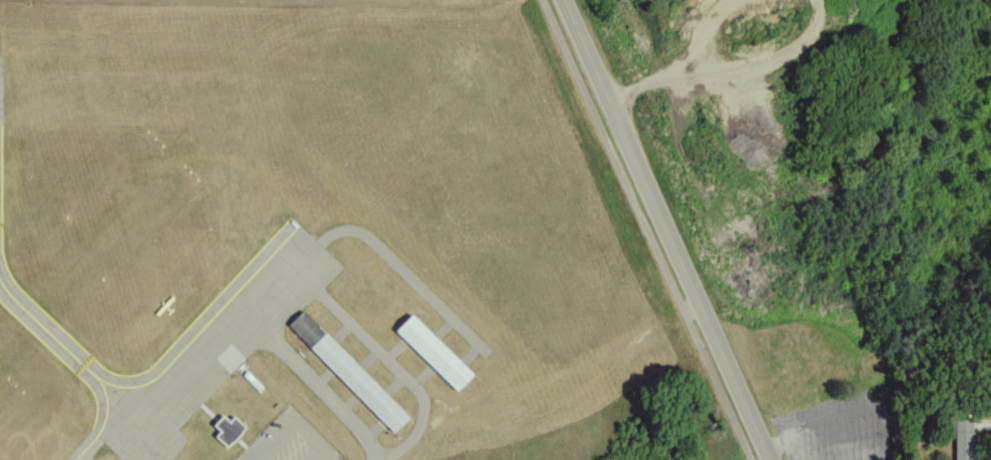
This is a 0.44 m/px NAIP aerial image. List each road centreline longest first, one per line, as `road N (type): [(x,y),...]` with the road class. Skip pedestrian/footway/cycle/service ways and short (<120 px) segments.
road 1 (tertiary): [(768,459),(563,0)]

